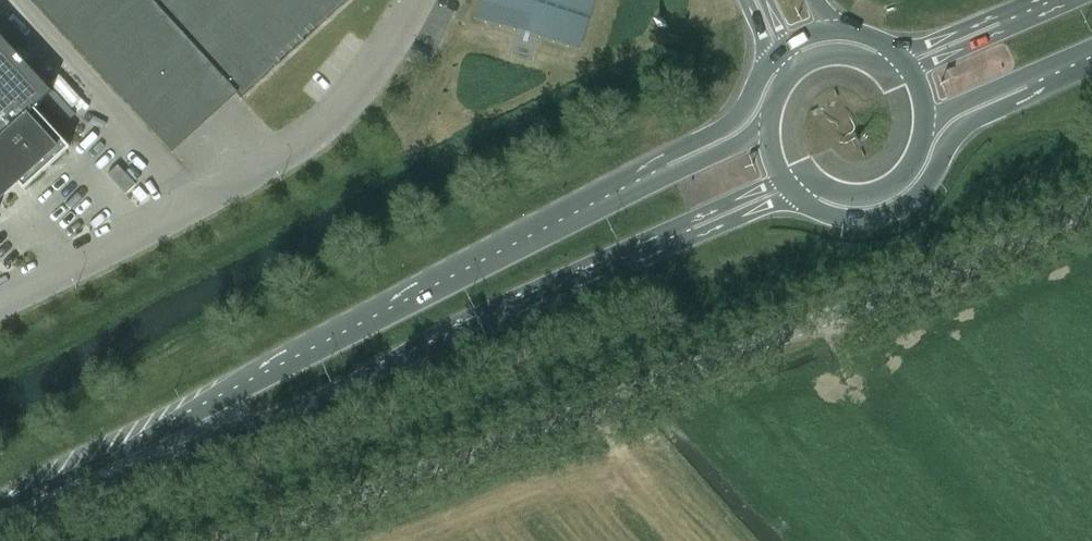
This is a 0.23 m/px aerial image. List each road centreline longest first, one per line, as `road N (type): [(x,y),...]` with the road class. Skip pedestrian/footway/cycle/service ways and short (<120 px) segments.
road 1 (unclassified): [(237,540),(859,307),(1091,203)]
road 2 (primary): [(669,165),(268,371),(128,456)]
road 3 (primary): [(128,456),(248,424),(691,230)]
road 4 (unclassified): [(0,299),(307,142),(351,101),(417,0)]
road 5 (primary): [(804,201),(847,218),(893,211),(929,182),(955,136),(1029,85)]
road 6 (primary): [(784,181),(809,174),(839,193),(875,194),(906,177),(927,128)]
road 7 (primary): [(766,69),(737,121),(669,165)]
road 8 (primary): [(0,505),(128,456)]
road 9 (primary): [(911,69),(889,76),(843,54),(794,70)]

